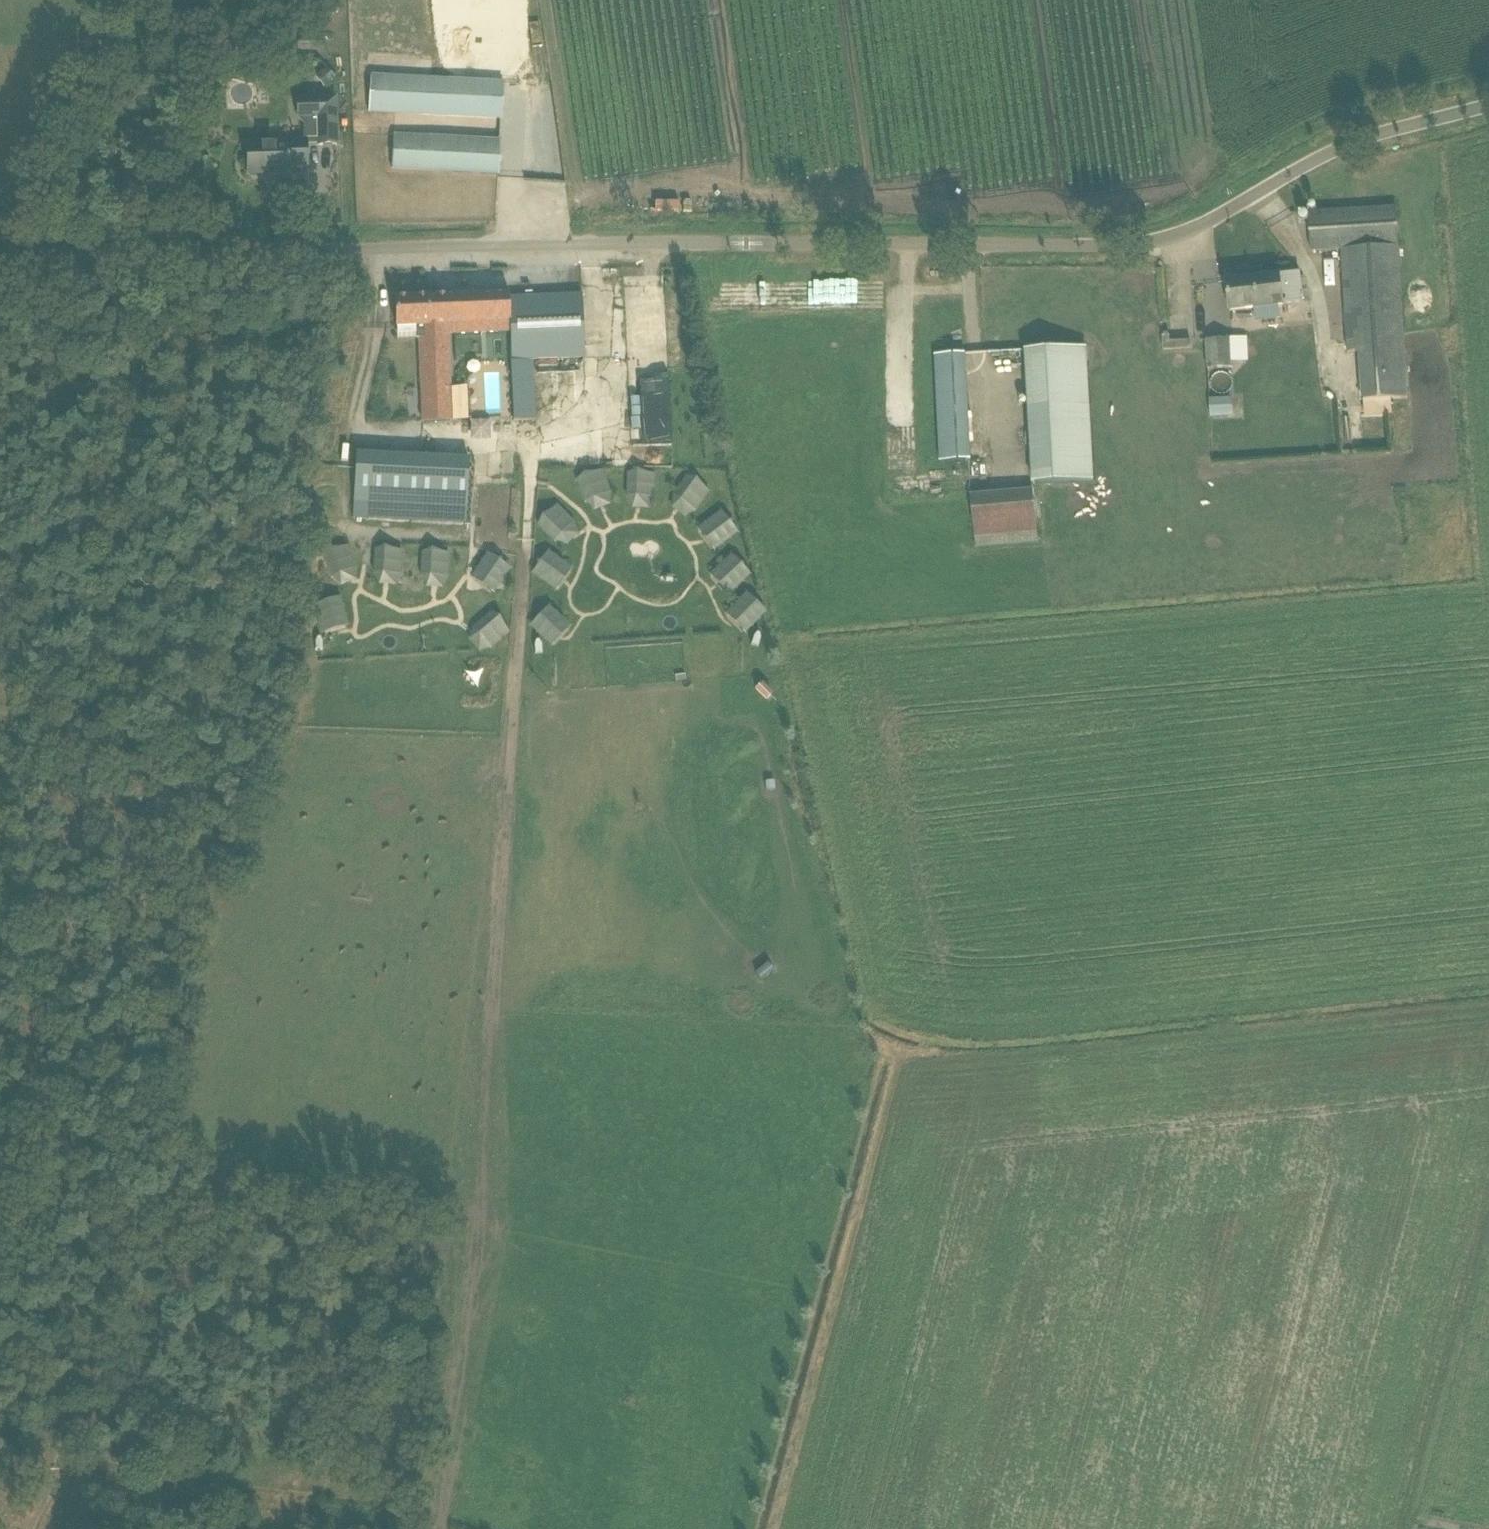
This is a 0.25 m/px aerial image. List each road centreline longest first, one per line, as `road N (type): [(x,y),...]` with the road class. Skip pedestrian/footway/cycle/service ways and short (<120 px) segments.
road 1 (unclassified): [(0,259),(469,241),(1123,250),(1179,242),(1356,146),(1488,106)]

